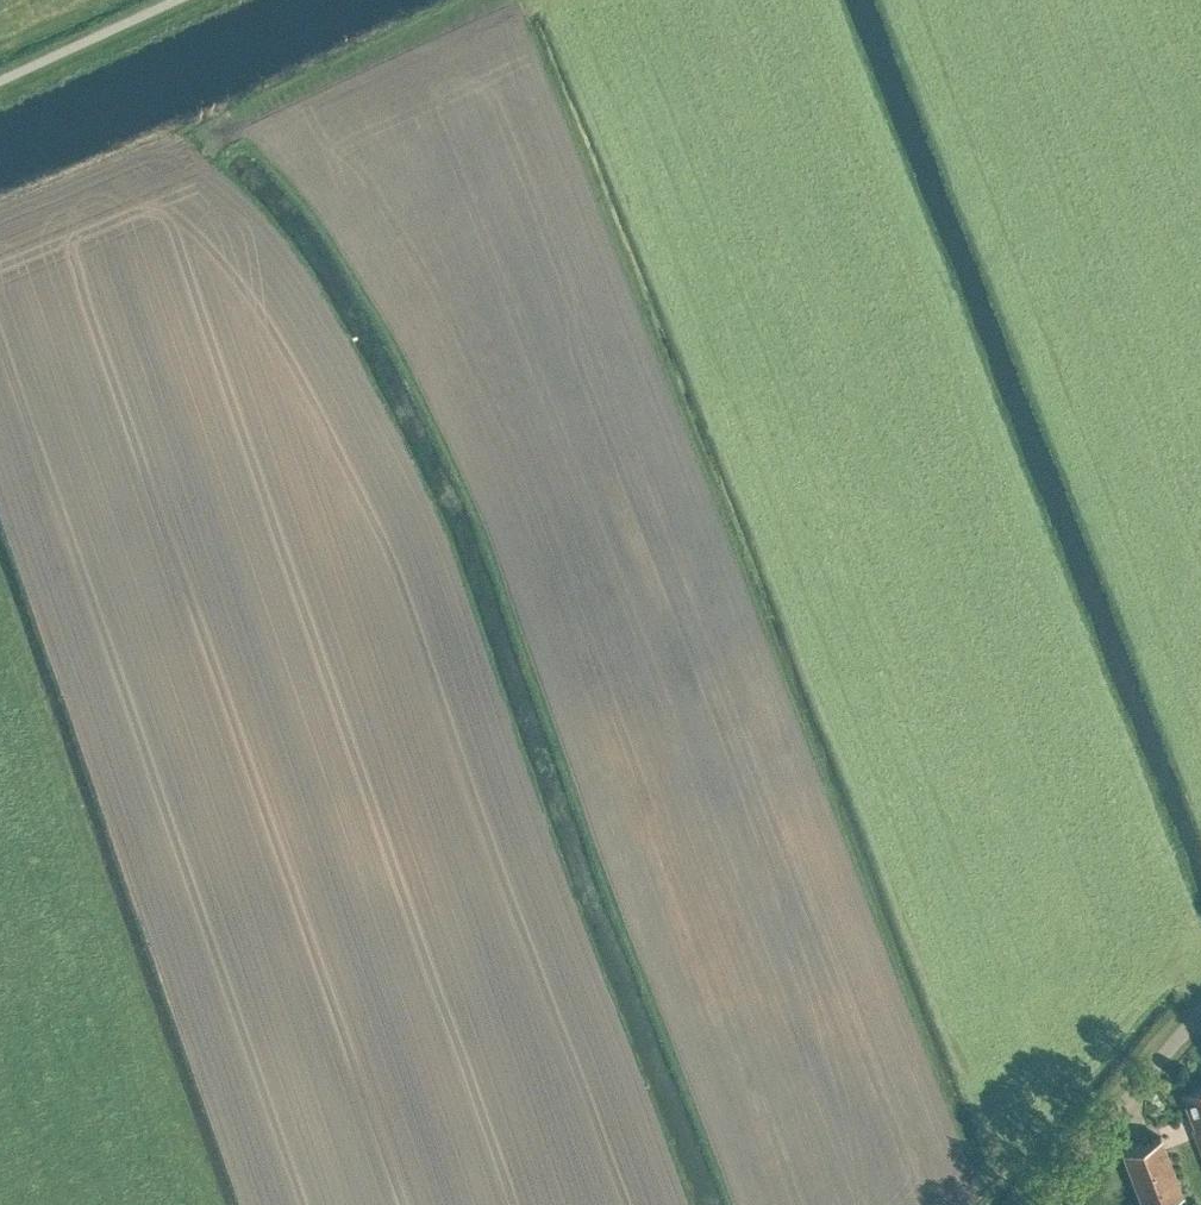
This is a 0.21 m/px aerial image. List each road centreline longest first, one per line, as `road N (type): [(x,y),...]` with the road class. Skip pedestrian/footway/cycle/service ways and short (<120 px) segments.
road 1 (residential): [(1037,1204),(1200,1009)]

